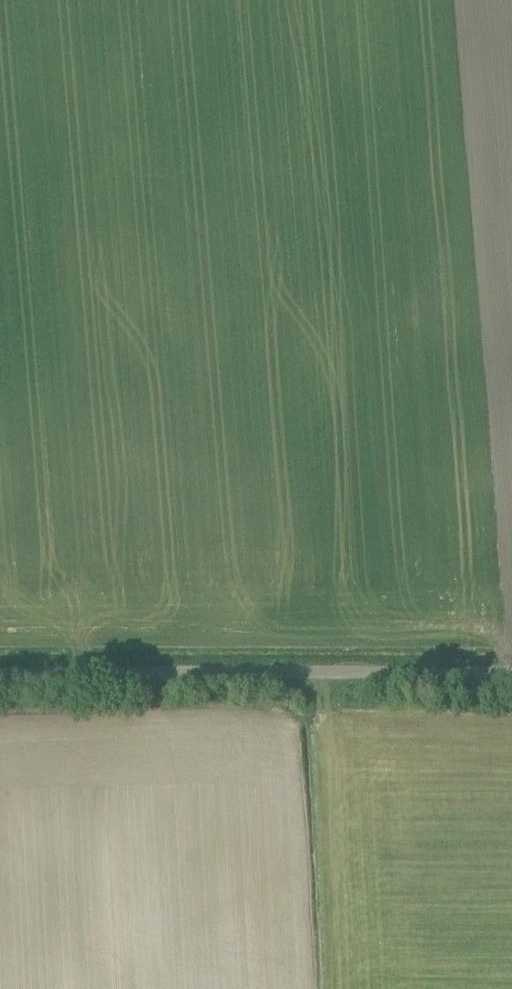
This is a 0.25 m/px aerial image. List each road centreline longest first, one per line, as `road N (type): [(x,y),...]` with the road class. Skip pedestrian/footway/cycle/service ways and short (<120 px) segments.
road 1 (unclassified): [(511,670),(0,672)]

